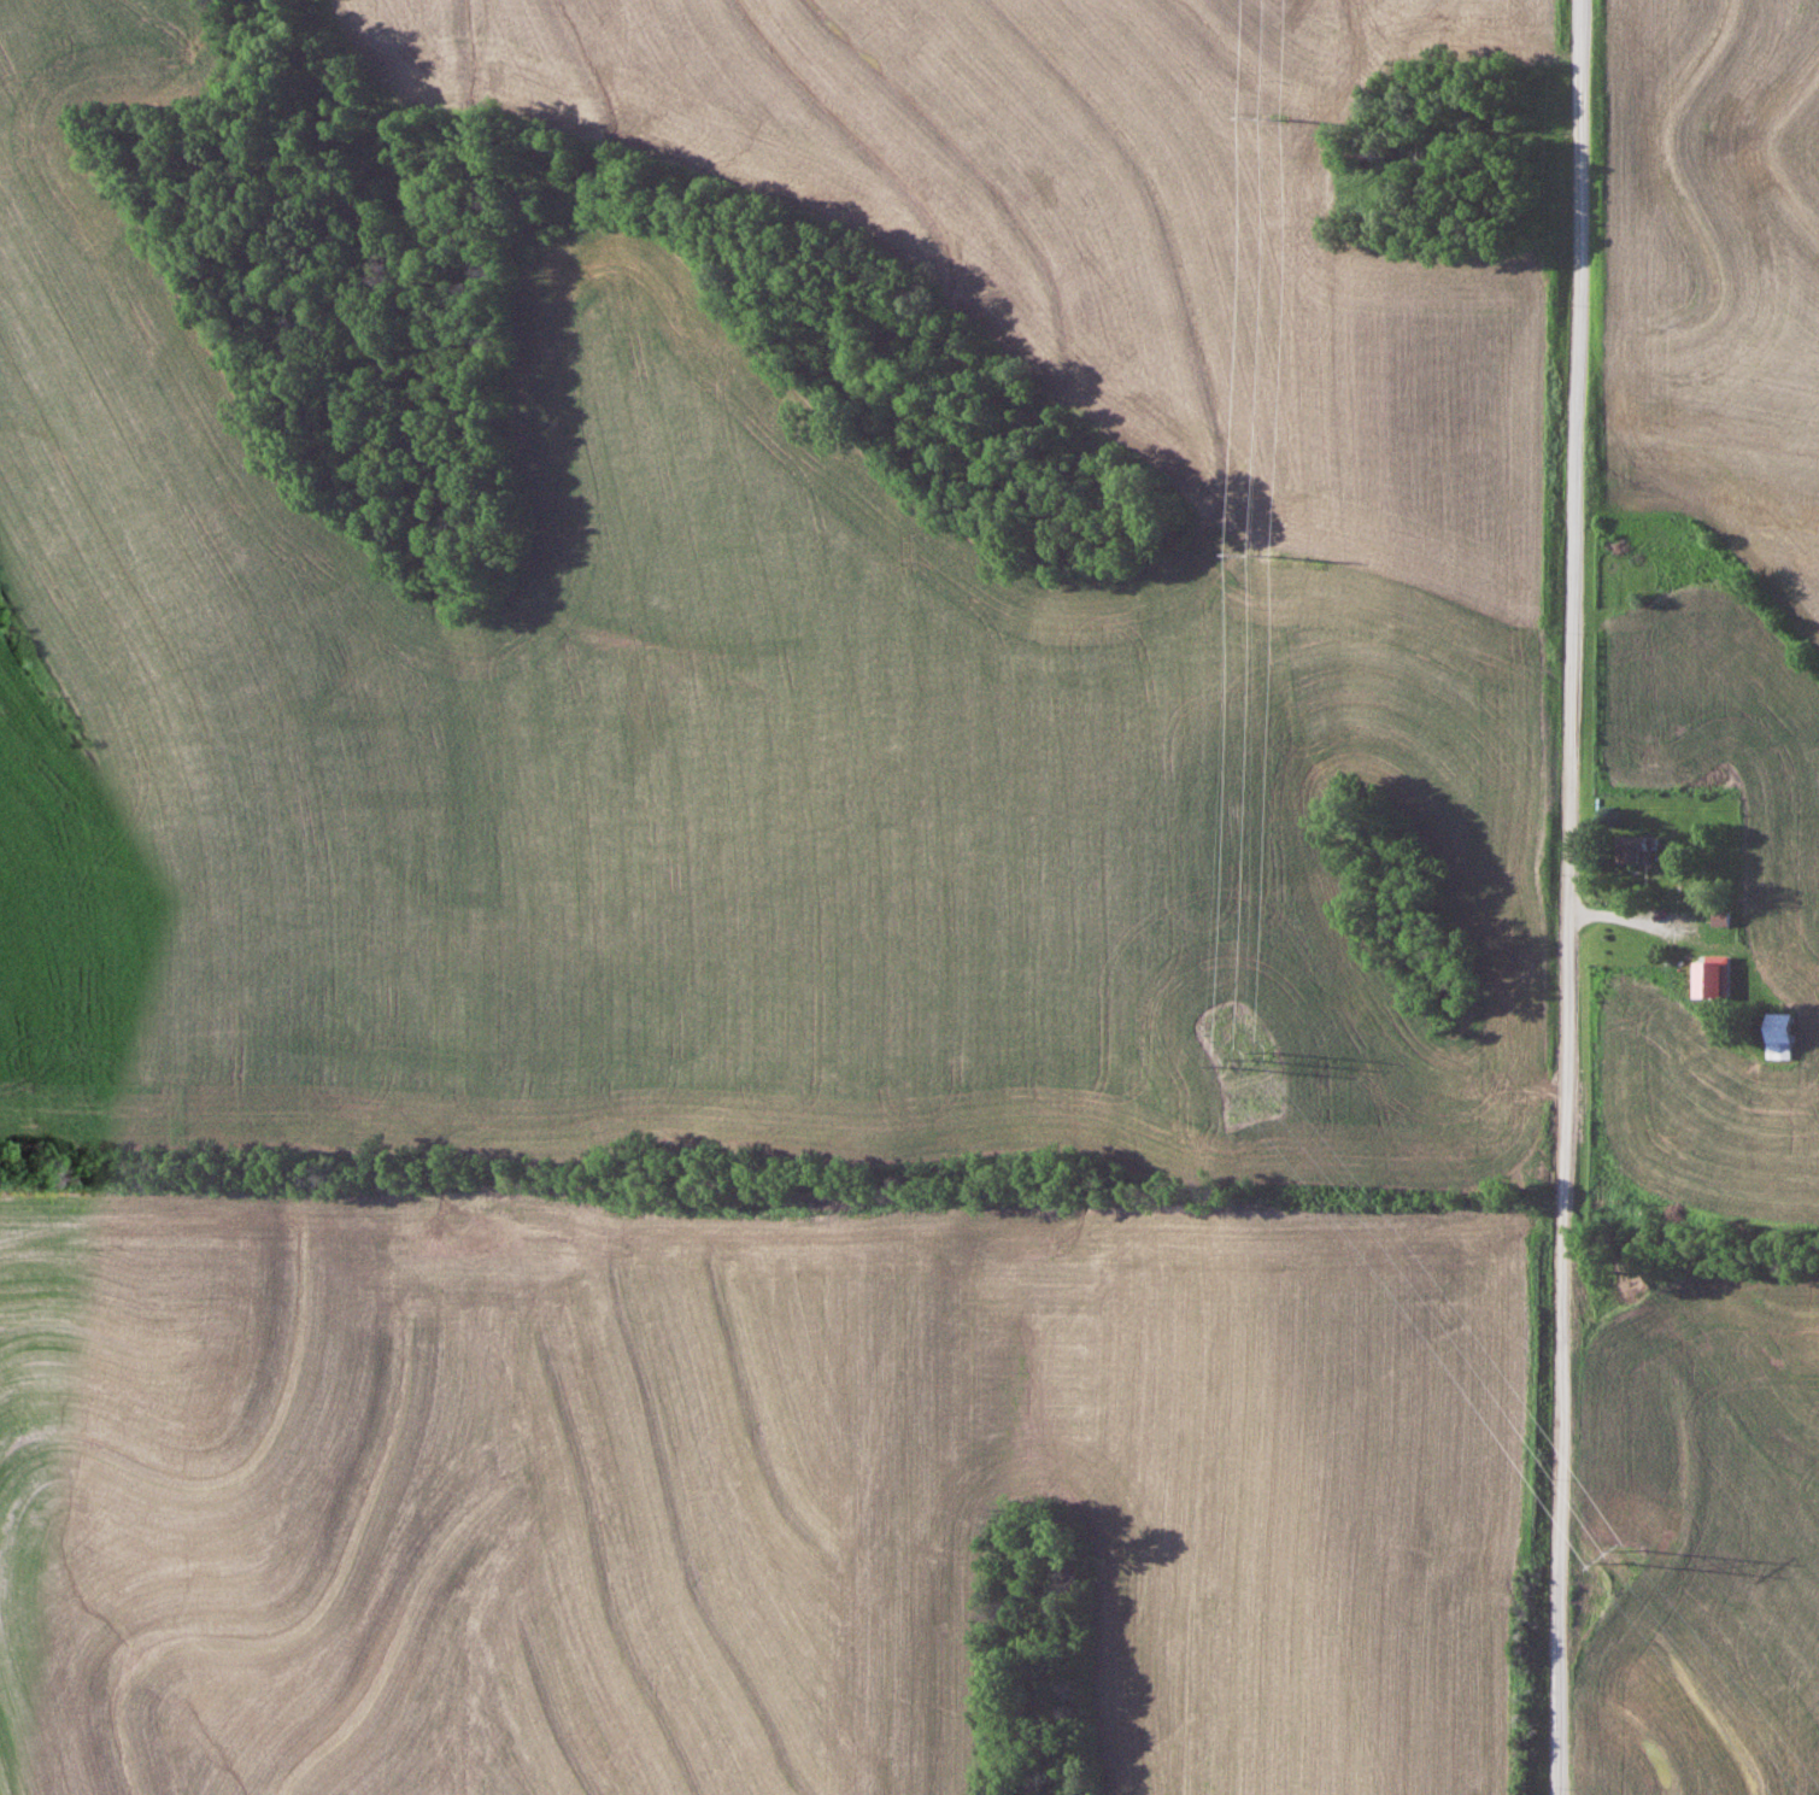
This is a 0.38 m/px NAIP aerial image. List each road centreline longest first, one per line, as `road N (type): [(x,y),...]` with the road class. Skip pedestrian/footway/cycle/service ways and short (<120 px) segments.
road 1 (residential): [(1558,1794),(1582,0)]

